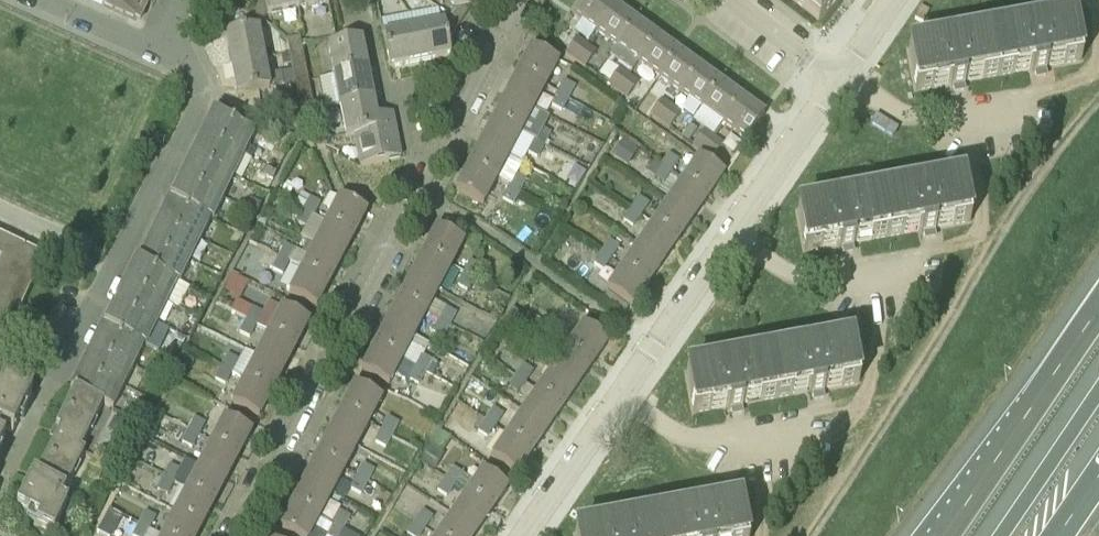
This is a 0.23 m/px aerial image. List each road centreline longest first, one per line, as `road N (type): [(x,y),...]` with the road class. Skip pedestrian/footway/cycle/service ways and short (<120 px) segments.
road 1 (residential): [(230,535),(516,0)]
road 2 (residential): [(838,85),(528,535)]
road 3 (residential): [(0,487),(195,112),(197,73),(149,45)]
road 4 (trunk): [(1098,308),(941,535)]
road 5 (trunk): [(1098,390),(999,535)]
road 6 (residential): [(838,85),(728,0)]

